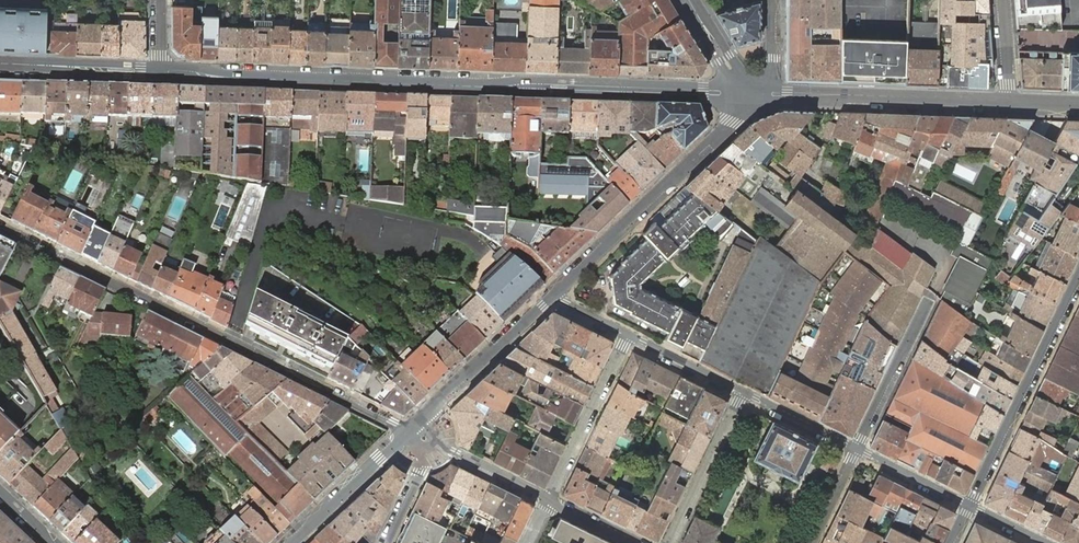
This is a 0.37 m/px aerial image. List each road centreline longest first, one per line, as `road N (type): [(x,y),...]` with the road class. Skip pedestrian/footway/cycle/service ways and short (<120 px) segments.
road 1 (tertiary): [(160,72),(762,95)]
road 2 (residential): [(0,227),(408,431)]
road 3 (tertiary): [(554,292),(762,95)]
road 4 (residential): [(1078,280),(970,506)]
road 5 (tertiary): [(1009,103),(762,95)]
road 6 (tertiary): [(408,431),(554,292)]
road 7 (residential): [(627,333),(547,499)]
road 8 (residential): [(672,542),(746,393)]
road 9 (tertiary): [(289,542),(408,431)]
road 10 (tertiary): [(0,66),(160,72)]
road 11 (residential): [(927,306),(858,449)]
road 12 (residential): [(423,437),(547,499)]
road 13 (residential): [(746,393),(627,333)]
road 14 (residential): [(970,506),(858,449)]
road 15 (residential): [(858,449),(746,393)]
road 16 (tertiary): [(687,0),(735,76),(762,95)]

